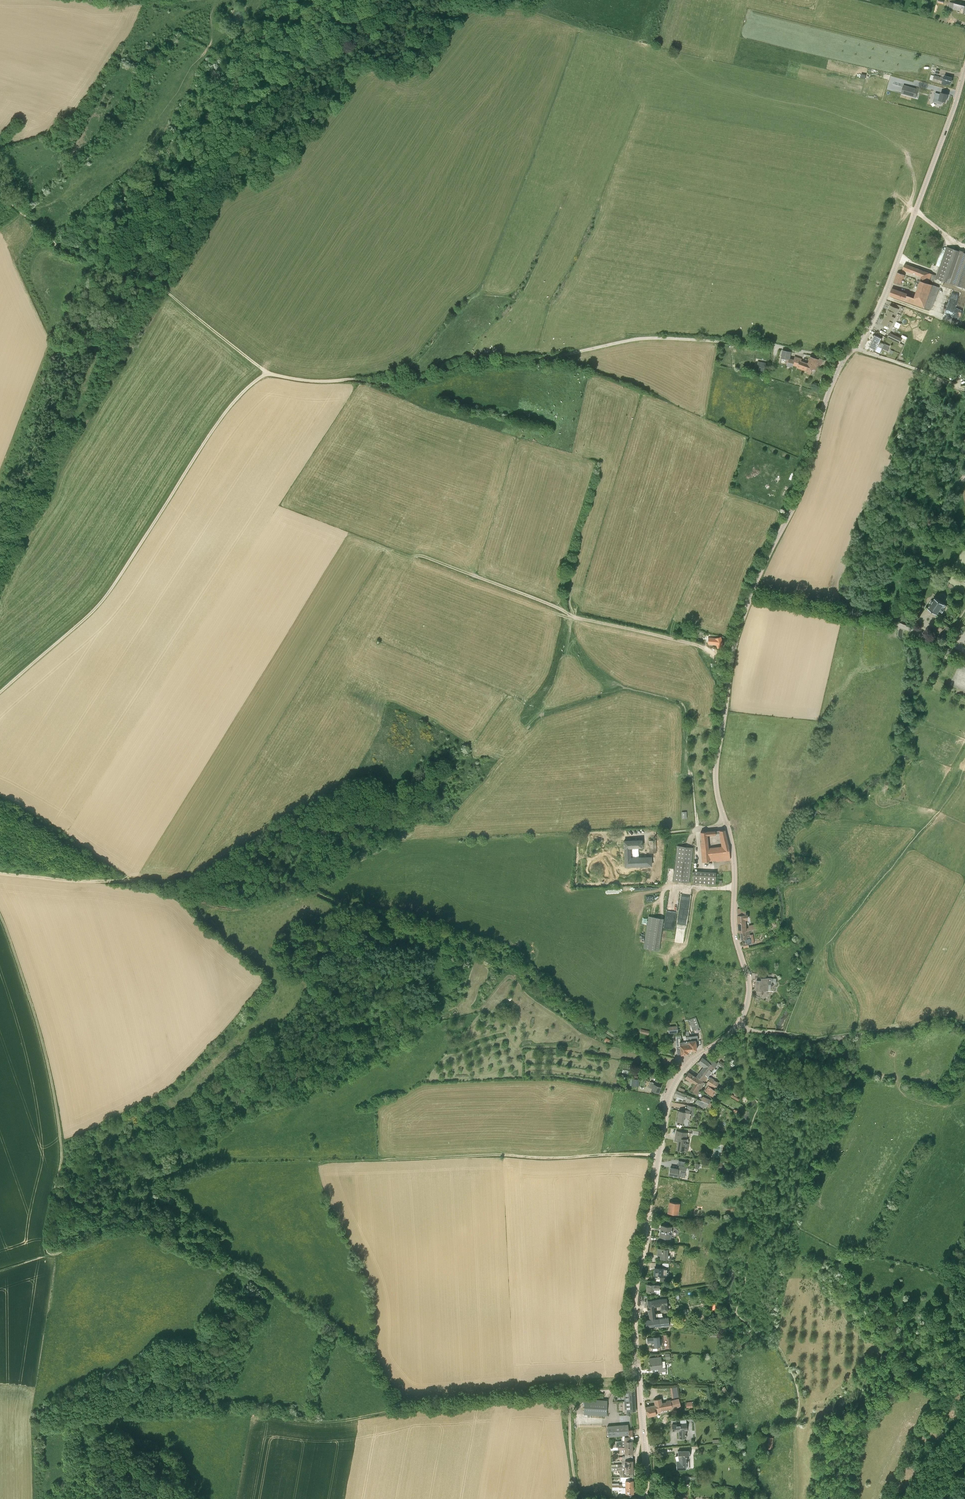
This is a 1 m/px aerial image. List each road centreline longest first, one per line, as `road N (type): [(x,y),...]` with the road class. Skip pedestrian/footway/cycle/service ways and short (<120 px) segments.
road 1 (tertiary): [(644,1498),(633,1302),(668,1099),(690,1062),(735,1027),(749,992),(734,931),(726,823)]
road 2 (track): [(690,1062),(622,1043),(503,955),(423,922),(346,906),(303,887),(245,899),(122,880)]
road 3 (track): [(267,372),(393,385),(466,363),(536,359),(642,338),(767,343)]
road 4 (tertiary): [(726,823),(716,769),(734,646),(804,484),(844,360)]
road 5 (track): [(0,692),(99,604),(225,412),(267,372)]
road 6 (track): [(51,1252),(139,1231),(196,1260),(257,1273),(343,1330),(400,1406)]
road 7 (track): [(726,706),(716,660),(705,647),(576,617),(419,556)]
road 8 (track): [(267,372),(157,281),(64,251),(0,196)]
road 9 (tertiary): [(844,360),(885,293),(964,69)]
road 10 (track): [(658,1155),(384,1159)]
road 11 (track): [(566,1394),(400,1406)]
road 12 (track): [(400,1406),(333,1421),(250,1413)]
road 13 (track): [(122,880),(0,873)]

